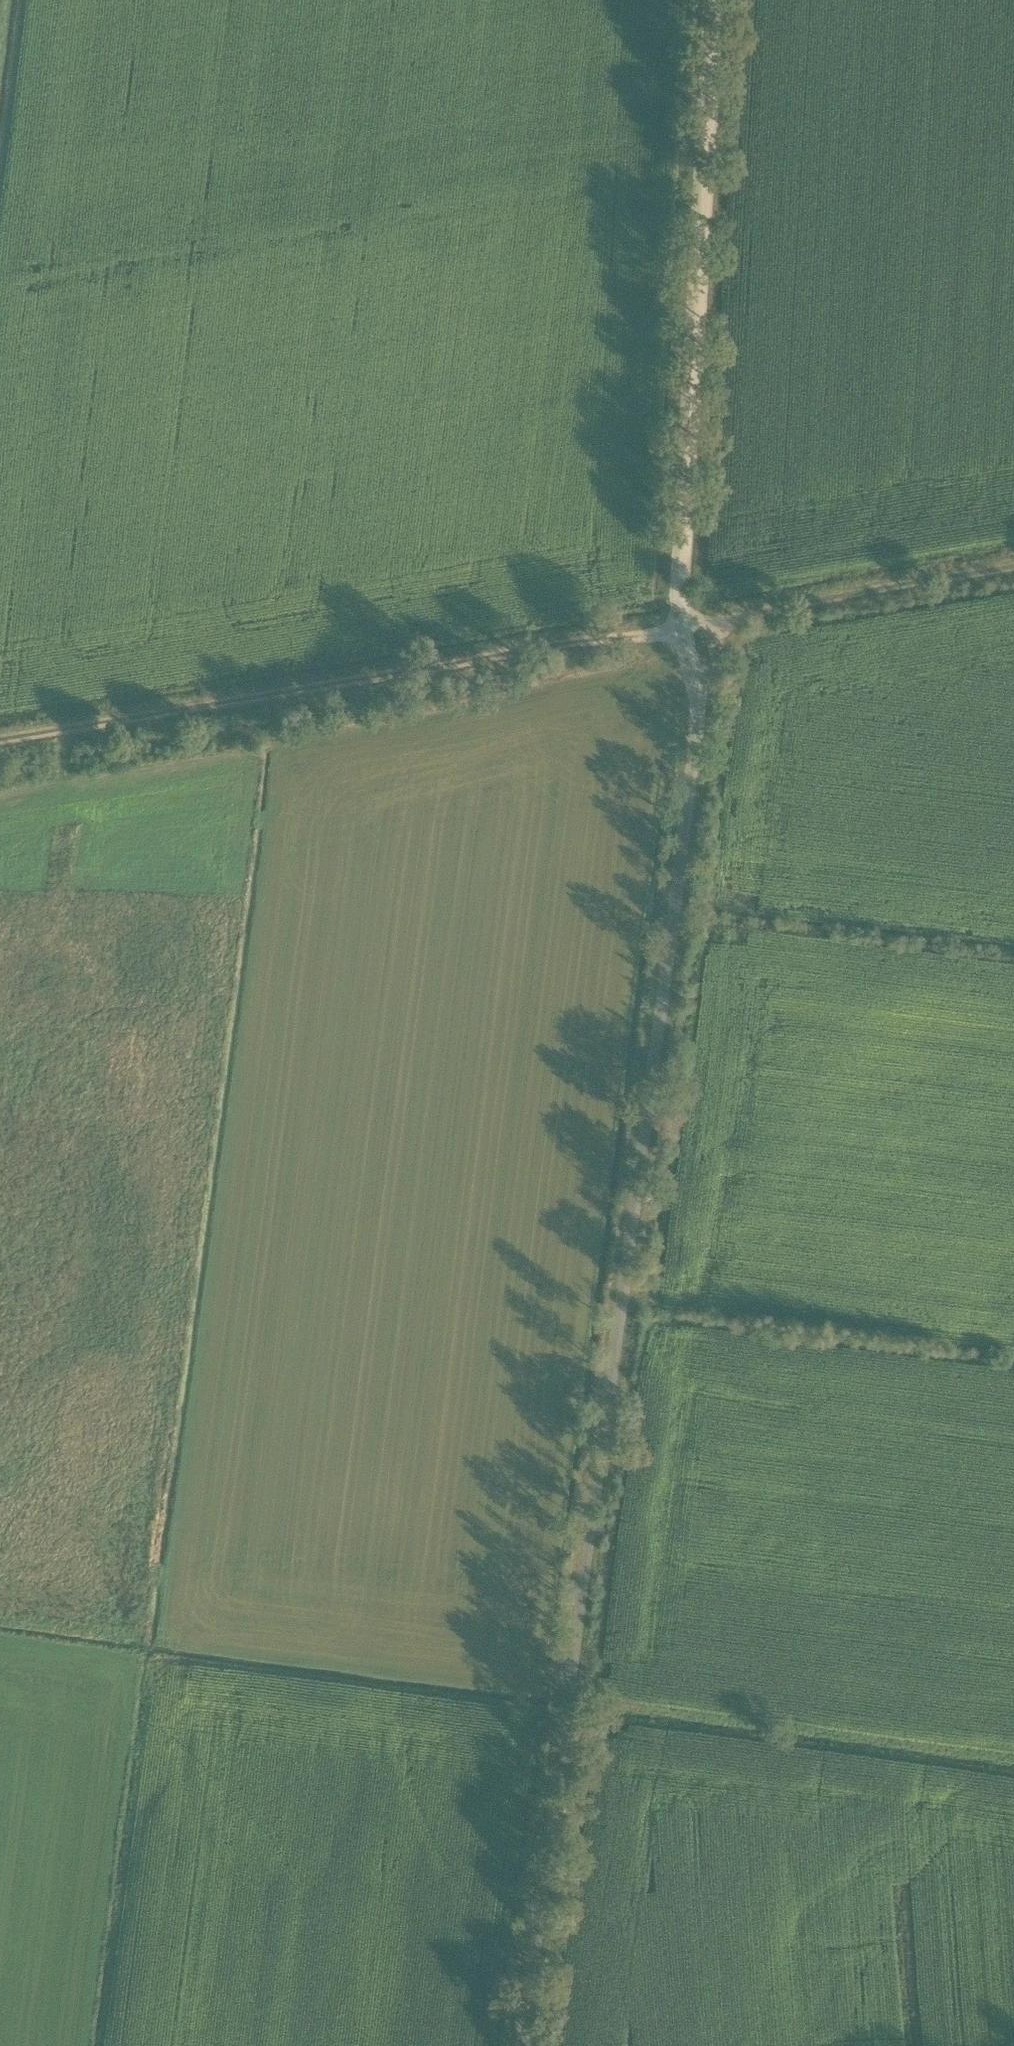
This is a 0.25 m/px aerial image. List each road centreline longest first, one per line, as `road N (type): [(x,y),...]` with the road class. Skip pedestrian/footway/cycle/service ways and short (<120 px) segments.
road 1 (unclassified): [(699,697),(520,2045)]
road 2 (track): [(629,639),(0,745)]
road 3 (track): [(717,0),(682,630)]
road 4 (track): [(1013,568),(744,615)]

